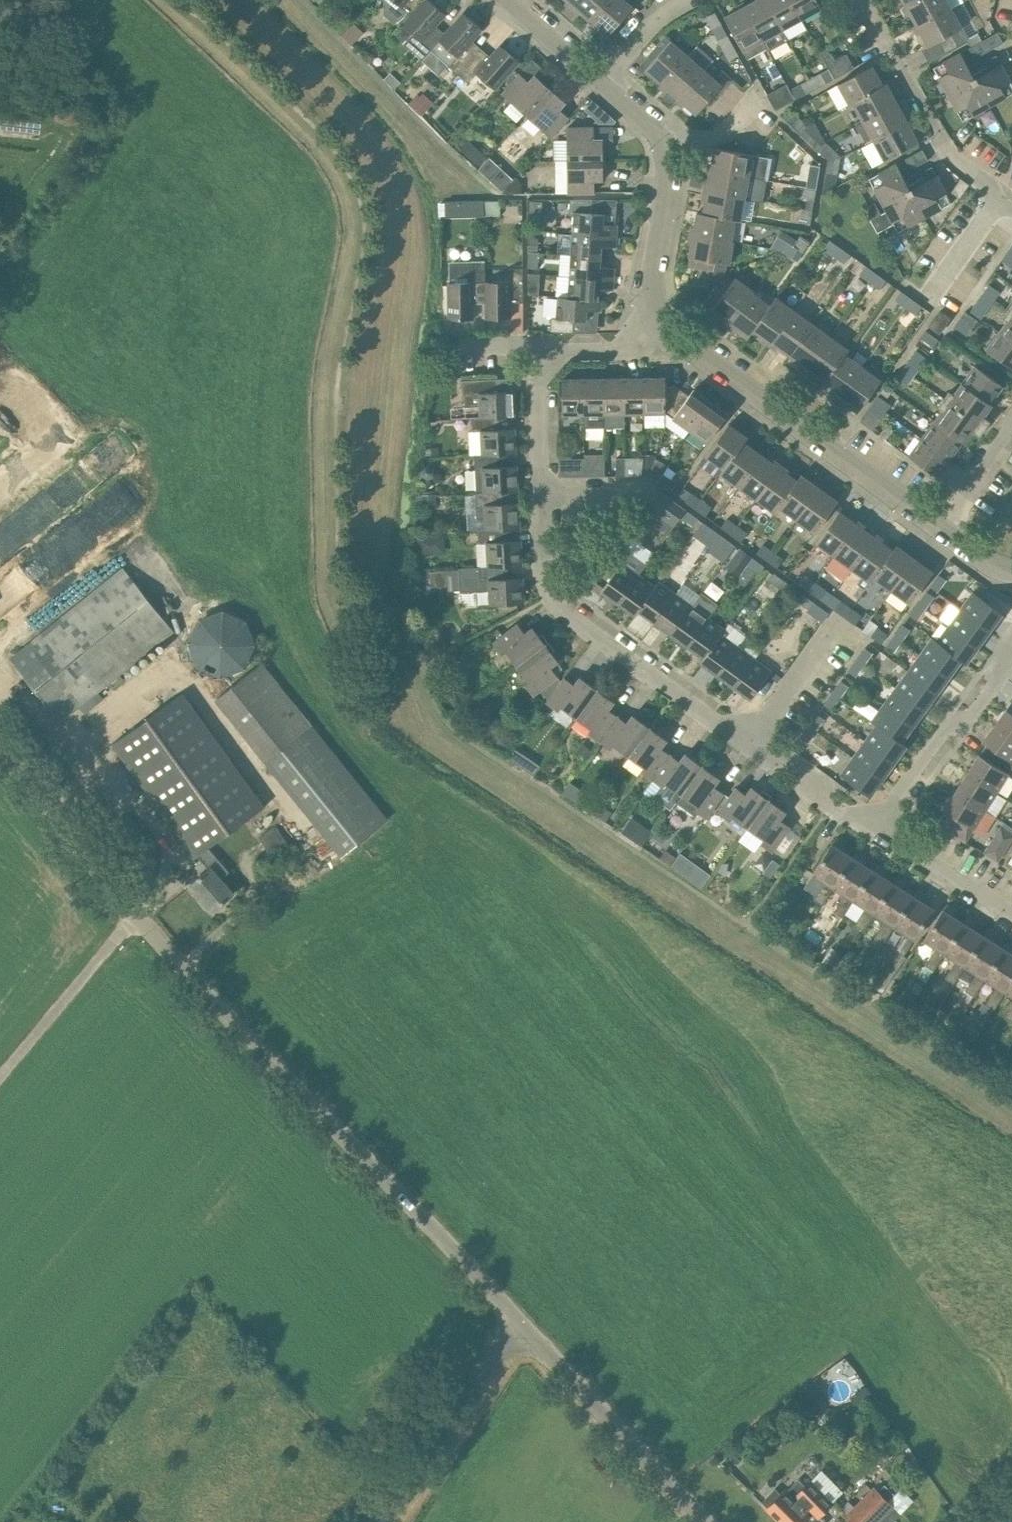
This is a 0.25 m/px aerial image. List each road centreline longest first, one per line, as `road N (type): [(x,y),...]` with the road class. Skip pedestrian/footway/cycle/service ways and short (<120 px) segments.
road 1 (residential): [(876,824),(817,794),(812,776),(715,722),(565,614),(543,565),(537,346)]
road 2 (unclassified): [(519,1325),(135,912)]
road 3 (unclassified): [(939,530),(661,318)]
road 4 (unclassified): [(713,1521),(519,1325)]
road 5 (unclassified): [(661,318),(653,271),(669,181),(665,147),(600,80)]
road 6 (residential): [(1011,205),(949,150),(862,0)]
road 7 (unclassified): [(388,1521),(519,1325)]
road 8 (residential): [(876,824),(944,728),(965,720),(1011,650)]
road 9 (unclassified): [(135,912),(0,745)]
road 10 (unclassified): [(0,1073),(135,912)]
road 11 (residential): [(1011,911),(876,824)]
road 12 (residential): [(537,346),(627,347),(661,318)]
road 13 (residential): [(939,530),(1011,423)]
road 14 (residential): [(692,0),(648,28),(600,80)]
road 15 (unclassified): [(600,80),(508,0)]

